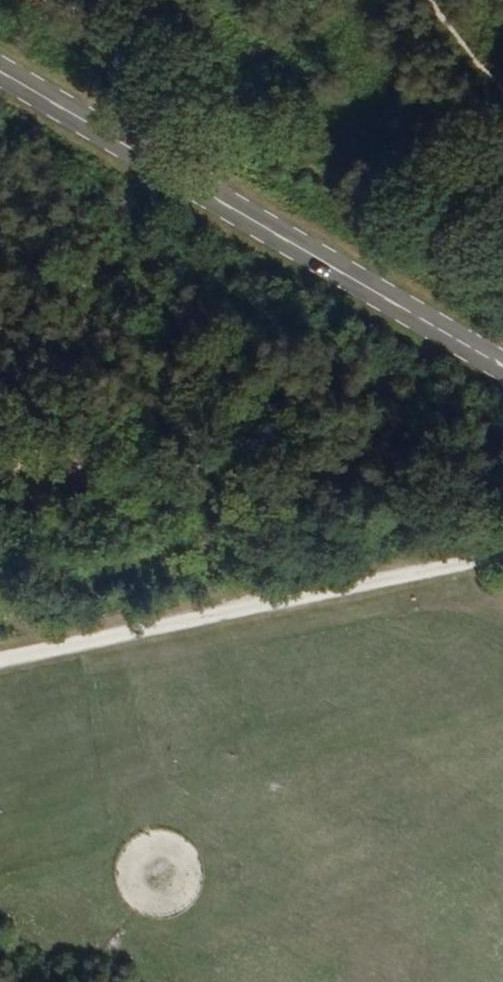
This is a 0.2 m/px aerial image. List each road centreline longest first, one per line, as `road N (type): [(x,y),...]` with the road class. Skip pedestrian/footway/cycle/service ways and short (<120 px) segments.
road 1 (primary): [(0,75),(502,364)]
road 2 (unclassified): [(0,656),(502,552)]

